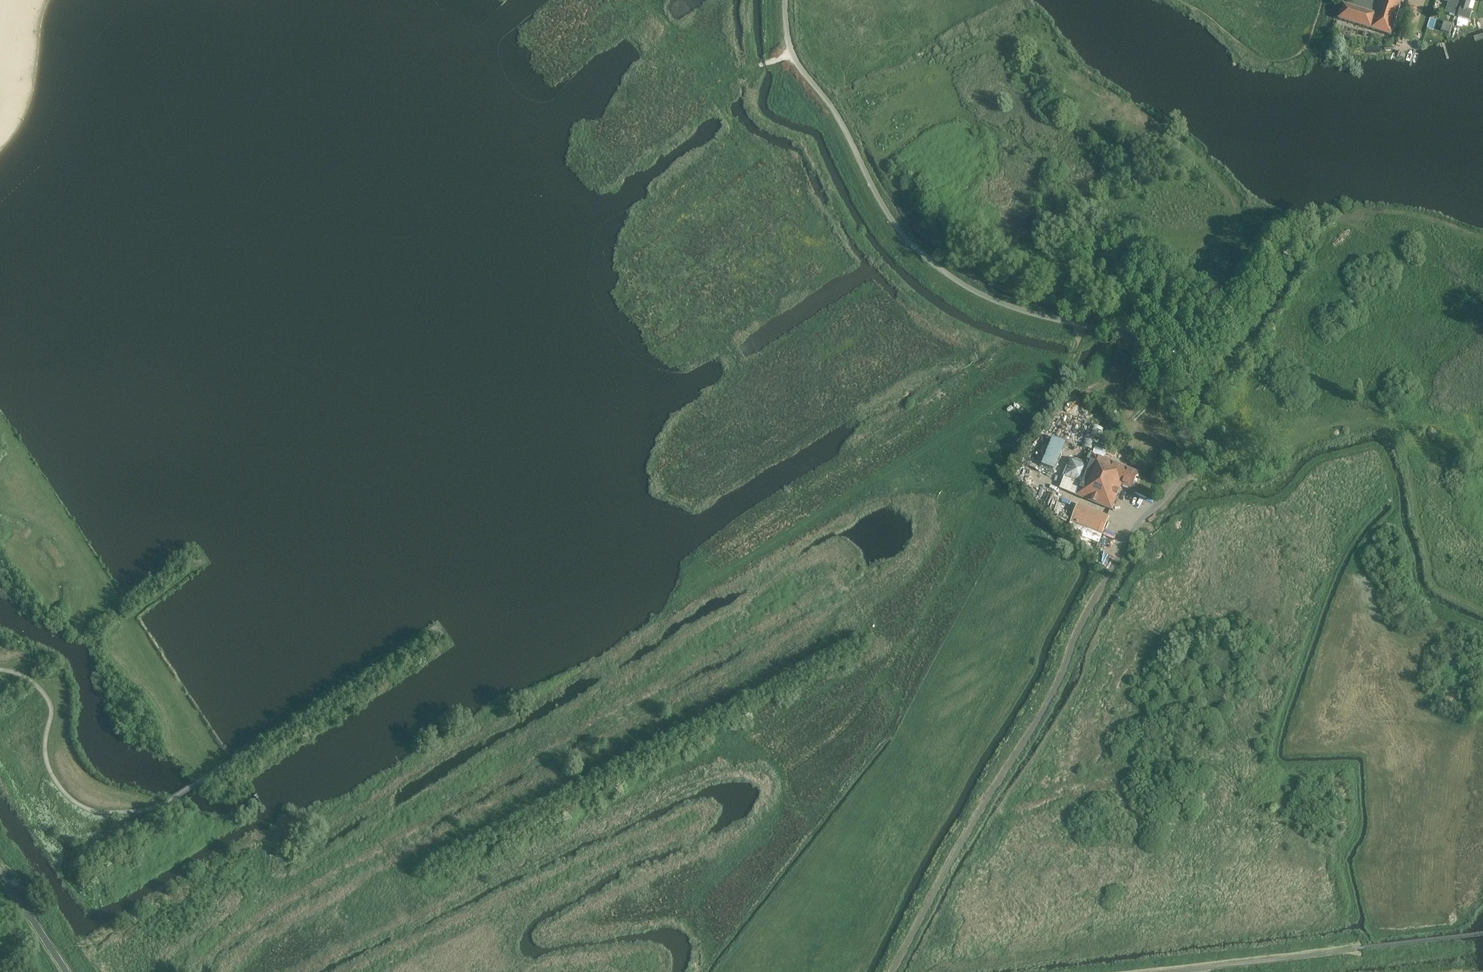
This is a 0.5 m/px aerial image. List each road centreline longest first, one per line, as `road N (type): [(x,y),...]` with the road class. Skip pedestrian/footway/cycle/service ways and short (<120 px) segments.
road 1 (unclassified): [(1116,562),(1183,472),(1190,447),(1182,408),(1131,341),(995,301),(908,241),(843,124),(793,57),(785,0)]

